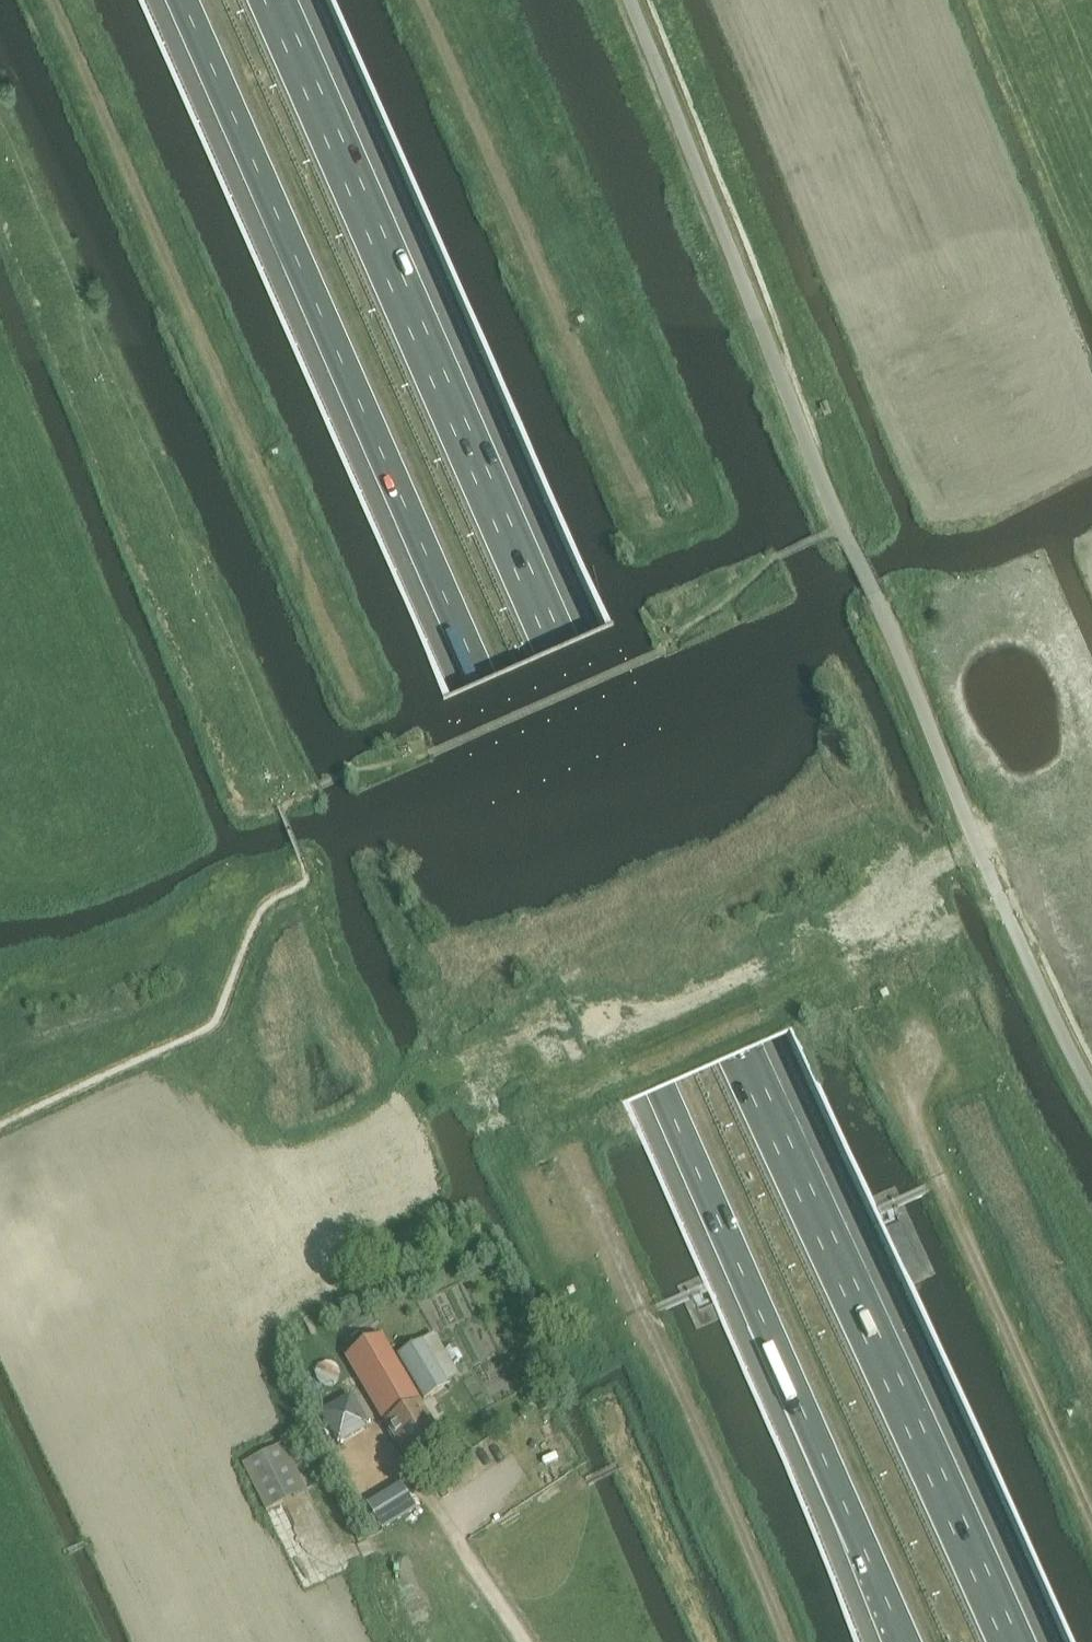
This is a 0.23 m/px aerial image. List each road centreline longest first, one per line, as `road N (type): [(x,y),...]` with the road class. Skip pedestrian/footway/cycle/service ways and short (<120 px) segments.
road 1 (motorway): [(1017,1641),(276,0)]
road 2 (motorway): [(183,0),(911,1641)]
road 3 (track): [(51,0),(358,697)]
road 4 (track): [(654,522),(424,0)]
road 5 (track): [(880,1024),(913,1119),(1091,1529)]
road 6 (track): [(787,1641),(669,1363),(575,1173)]
road 7 (track): [(329,1343),(402,1468),(525,1641)]

